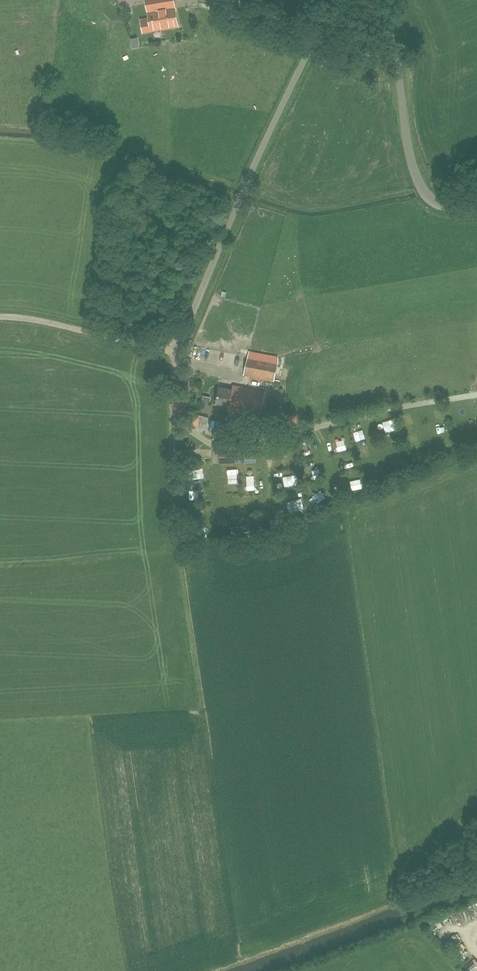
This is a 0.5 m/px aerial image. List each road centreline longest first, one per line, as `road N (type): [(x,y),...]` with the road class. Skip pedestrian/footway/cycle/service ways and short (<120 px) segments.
road 1 (unclassified): [(172,347),(318,37)]
road 2 (track): [(273,970),(476,894)]
road 3 (unclassified): [(476,210),(434,203),(422,190),(409,159),(396,61)]
road 4 (unclassified): [(172,347),(0,314)]

